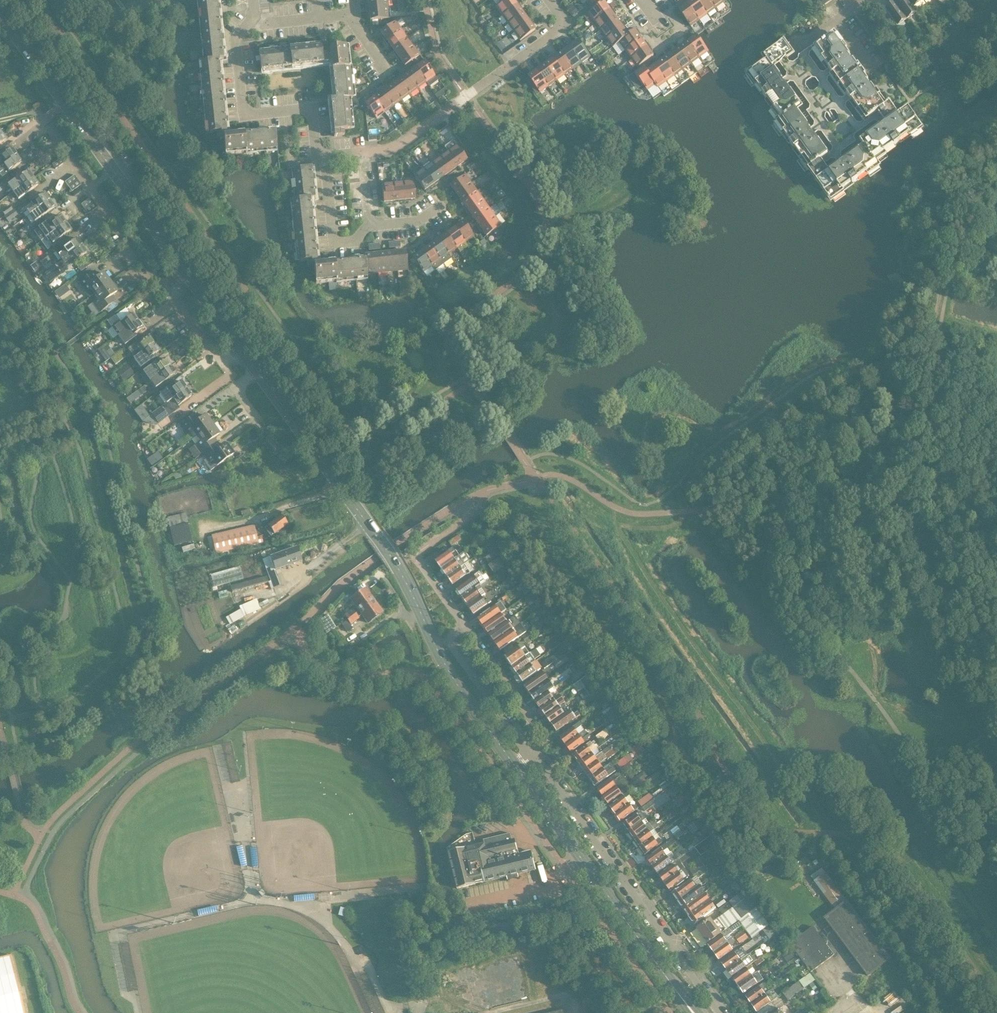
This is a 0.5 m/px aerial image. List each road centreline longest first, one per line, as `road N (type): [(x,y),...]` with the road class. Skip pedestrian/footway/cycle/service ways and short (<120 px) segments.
road 1 (secondary): [(515,767),(436,648),(393,560),(240,348)]
road 2 (residential): [(720,1012),(531,755)]
road 3 (secondary): [(693,1012),(515,767)]
road 4 (residential): [(363,154),(398,146),(555,32),(560,17),(549,0)]
road 5 (residential): [(324,158),(306,112),(244,108),(236,41),(254,15)]
road 6 (residential): [(521,746),(450,644),(465,626)]
road 7 (residential): [(91,187),(167,289)]
road 8 (secondary): [(187,274),(113,171)]
road 9 (residential): [(371,227),(356,240),(335,236),(324,158)]

